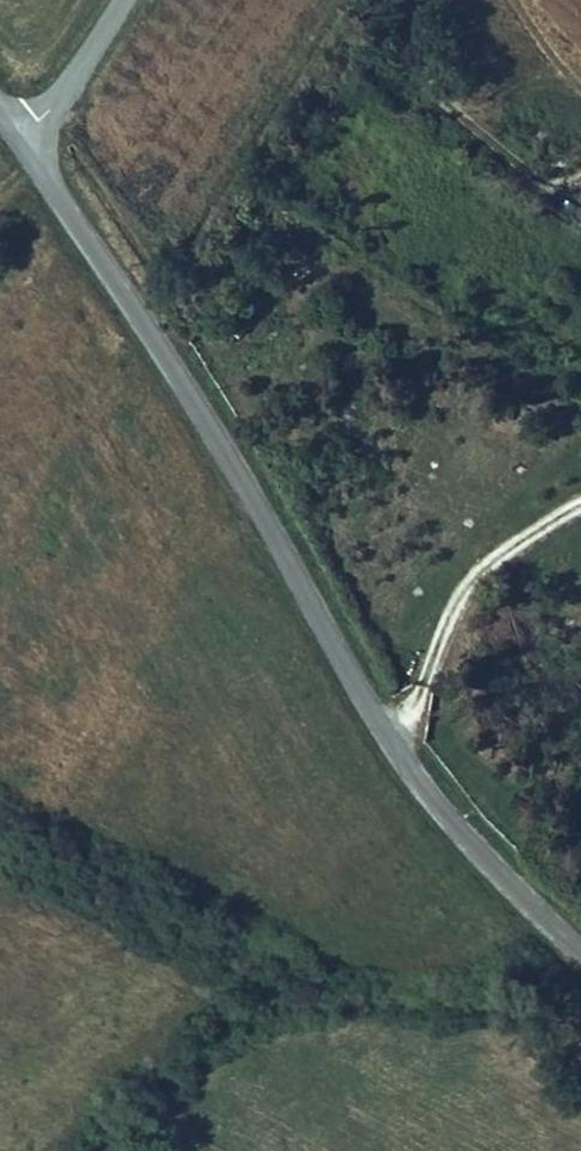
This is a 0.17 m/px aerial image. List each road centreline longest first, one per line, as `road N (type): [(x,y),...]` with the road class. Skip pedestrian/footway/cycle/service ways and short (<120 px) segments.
road 1 (unclassified): [(18,136),(248,492),(380,733),(505,882),(580,954)]
road 2 (track): [(380,733),(415,706),(470,589),(530,535),(580,509)]
road 3 (unclassified): [(18,136),(54,107),(124,0)]

